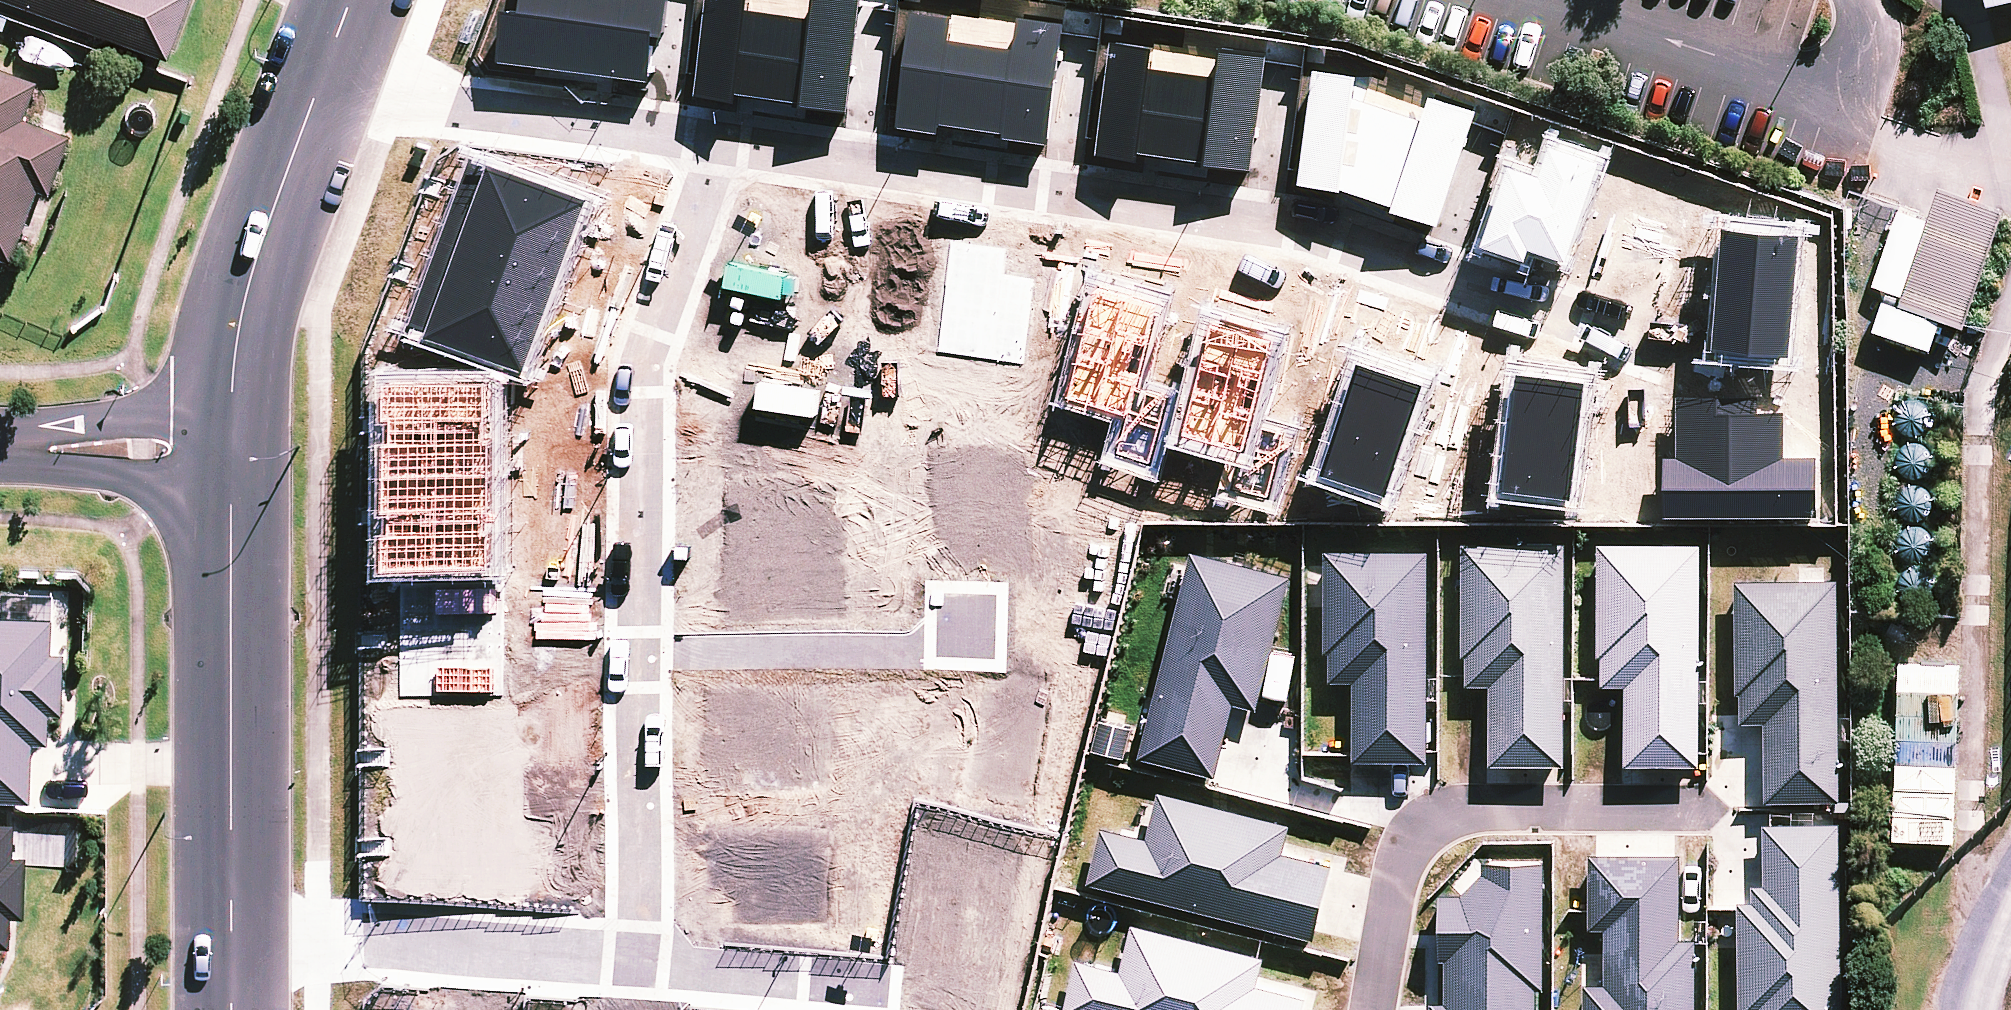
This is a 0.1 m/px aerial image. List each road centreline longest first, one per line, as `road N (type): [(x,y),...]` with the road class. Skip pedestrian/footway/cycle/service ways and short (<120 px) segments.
road 1 (residential): [(712,147),(1283,224),(1680,355)]
road 2 (residential): [(631,968),(631,374),(712,147)]
road 3 (residential): [(1373,1009),(1398,865),(1420,823),(1459,806),(1724,807)]
road 4 (tertiary): [(232,947),(233,446)]
road 5 (residential): [(313,91),(712,147)]
road 6 (residential): [(232,947),(631,968)]
road 7 (tertiary): [(233,446),(231,386),(250,274),(313,91)]
road 8 (residential): [(631,968),(894,996)]
road 9 (residential): [(0,444),(233,446)]

